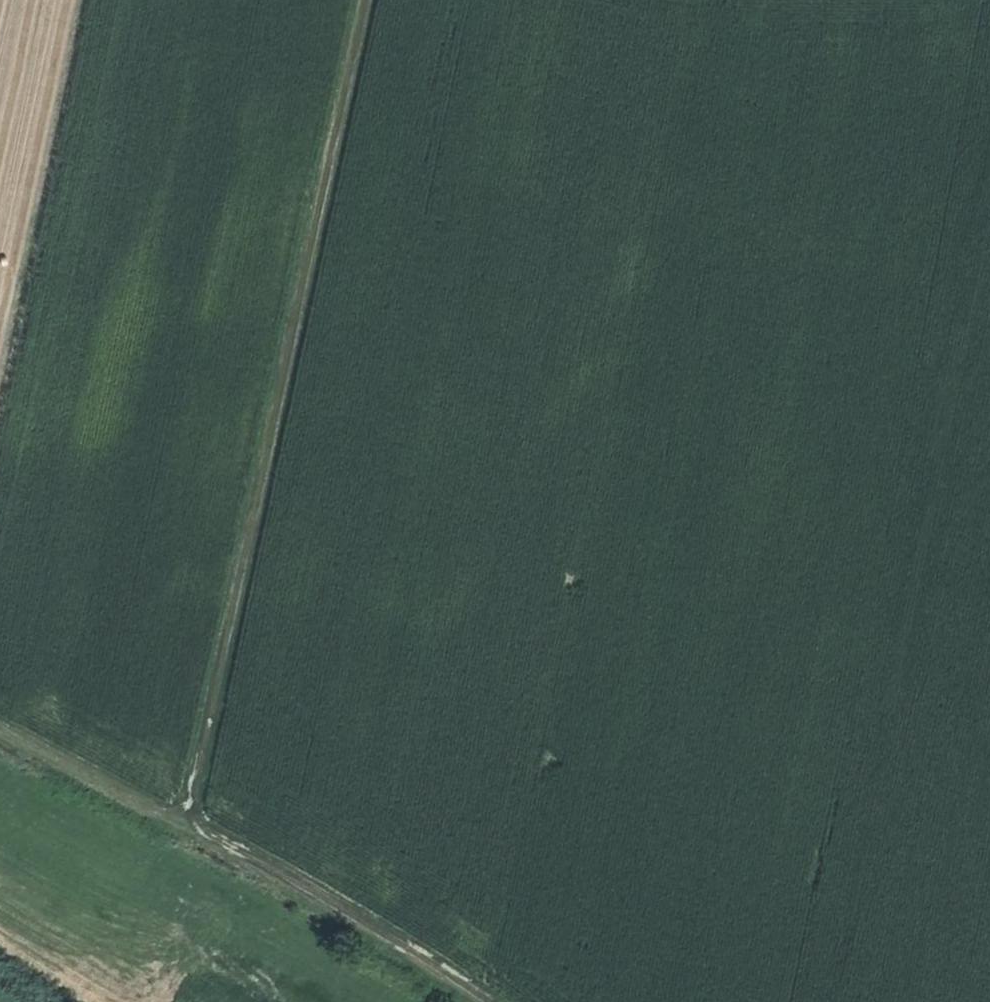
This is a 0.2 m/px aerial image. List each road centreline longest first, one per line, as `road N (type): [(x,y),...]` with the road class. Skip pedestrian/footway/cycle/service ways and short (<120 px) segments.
road 1 (track): [(364,0),(196,778),(198,825)]
road 2 (track): [(0,721),(198,825),(484,1001)]

